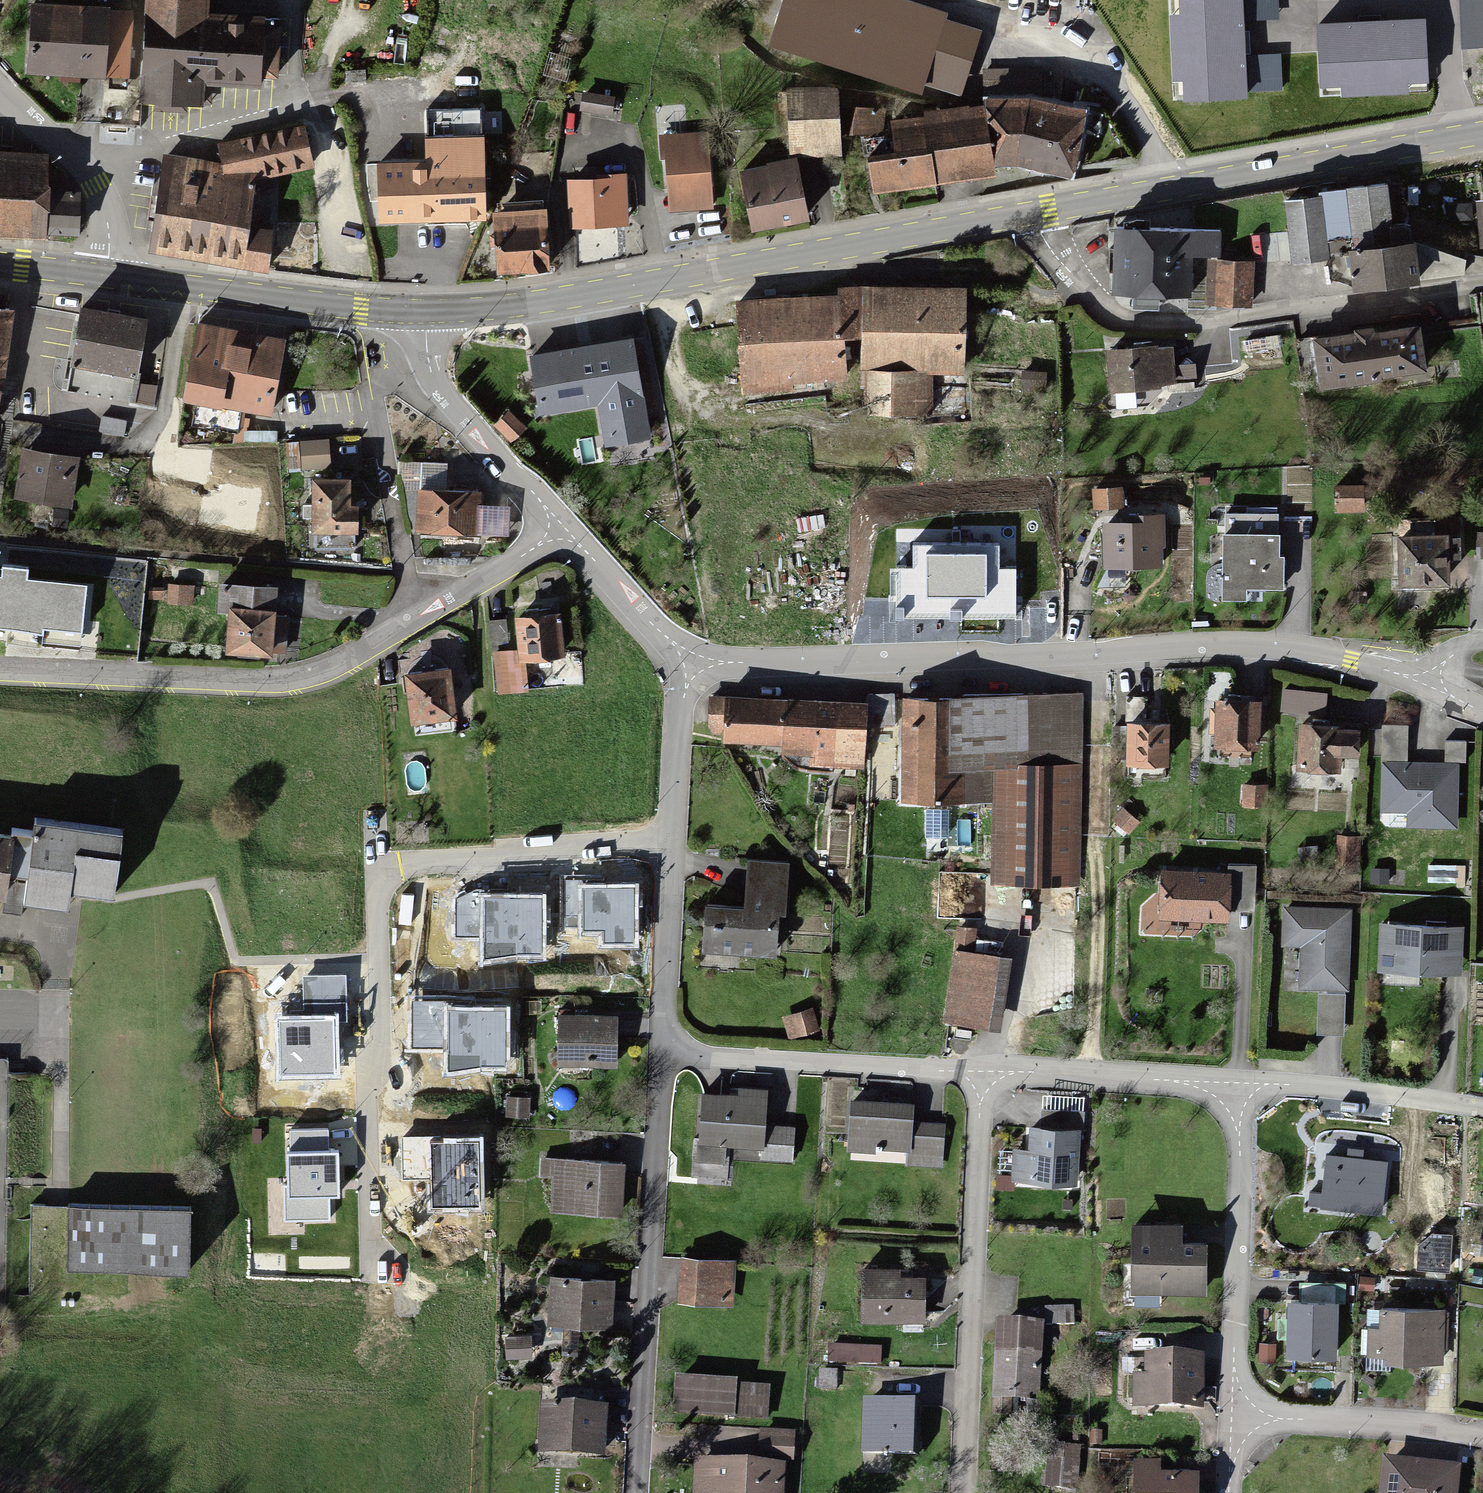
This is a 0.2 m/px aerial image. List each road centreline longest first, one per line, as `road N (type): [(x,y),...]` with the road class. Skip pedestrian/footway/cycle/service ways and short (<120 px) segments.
road 1 (unclassified): [(691,664),(1221,645),(1291,649),(1427,676)]
road 2 (residential): [(678,839),(417,863),(386,880),(379,893),(368,1142),(372,1278)]
road 3 (primary): [(428,315),(532,304),(1029,212)]
road 4 (residential): [(565,529),(342,670),(301,683),(0,675)]
road 5 (residential): [(1029,212),(1055,256),(1098,305),(1128,318),(1363,302),(1482,283)]
road 6 (primary): [(1029,212),(1482,133)]
road 7 (residential): [(640,1492),(662,1056)]
road 8 (residential): [(961,1492),(974,1072)]
road 9 (residential): [(1234,1415),(1242,1080)]
road 10 (primary): [(108,276),(428,315)]
road 11 (residential): [(974,1072),(662,1056)]
road 12 (residential): [(974,1072),(1242,1080)]
road 13 (unclassified): [(428,315),(427,357),(438,389),(565,529)]
road 14 (residential): [(1482,1434),(1422,1421),(1234,1415)]
road 15 (residential): [(1242,1080),(1482,1108)]
road 16 (residential): [(89,169),(310,102)]
road 17 (residential): [(662,1056),(678,839)]
road 18 (unclassified): [(565,529),(691,664)]
road 19 (residential): [(678,839),(680,715),(691,664)]

